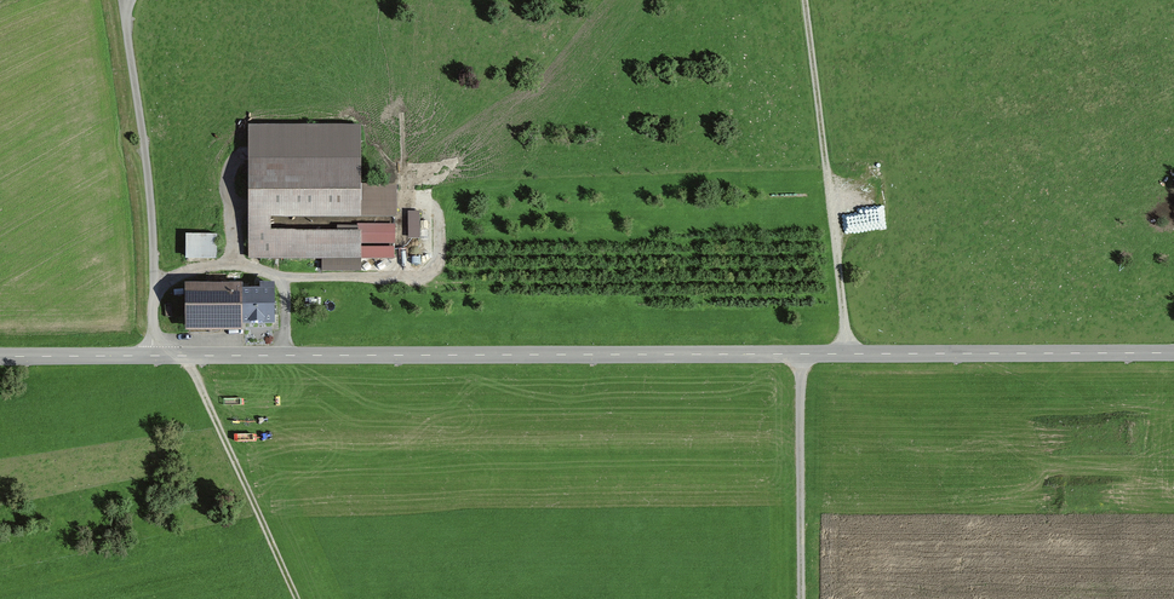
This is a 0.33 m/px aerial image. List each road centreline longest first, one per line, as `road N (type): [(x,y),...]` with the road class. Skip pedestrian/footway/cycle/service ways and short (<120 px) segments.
road 1 (tertiary): [(1173,352),(0,356)]
road 2 (track): [(849,354),(804,0)]
road 3 (track): [(188,356),(298,598)]
road 4 (track): [(800,598),(800,355)]

